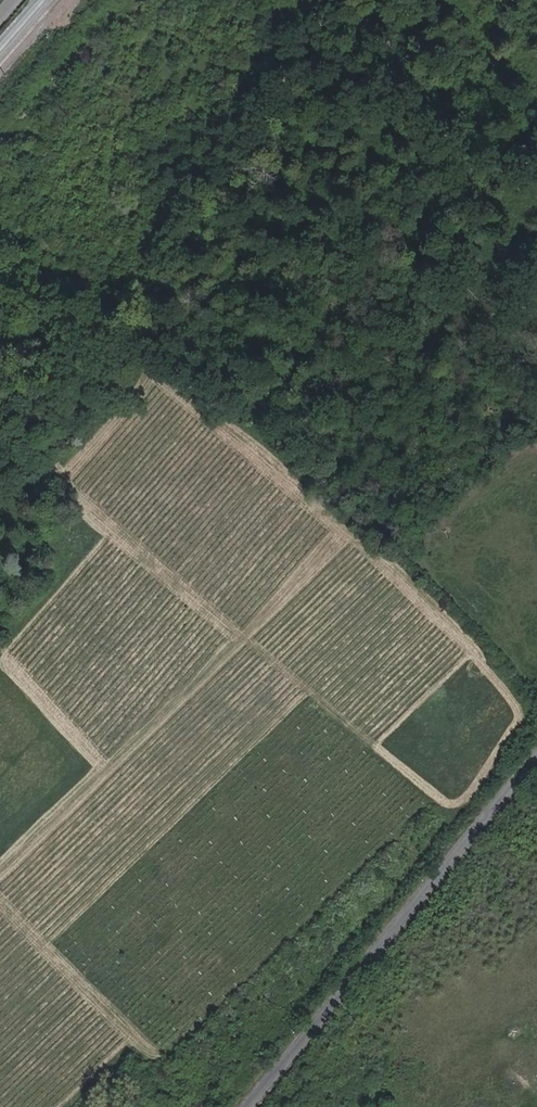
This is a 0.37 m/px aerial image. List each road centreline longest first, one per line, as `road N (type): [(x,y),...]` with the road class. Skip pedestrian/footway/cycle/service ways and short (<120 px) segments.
road 1 (residential): [(536,756),(250,1106)]

